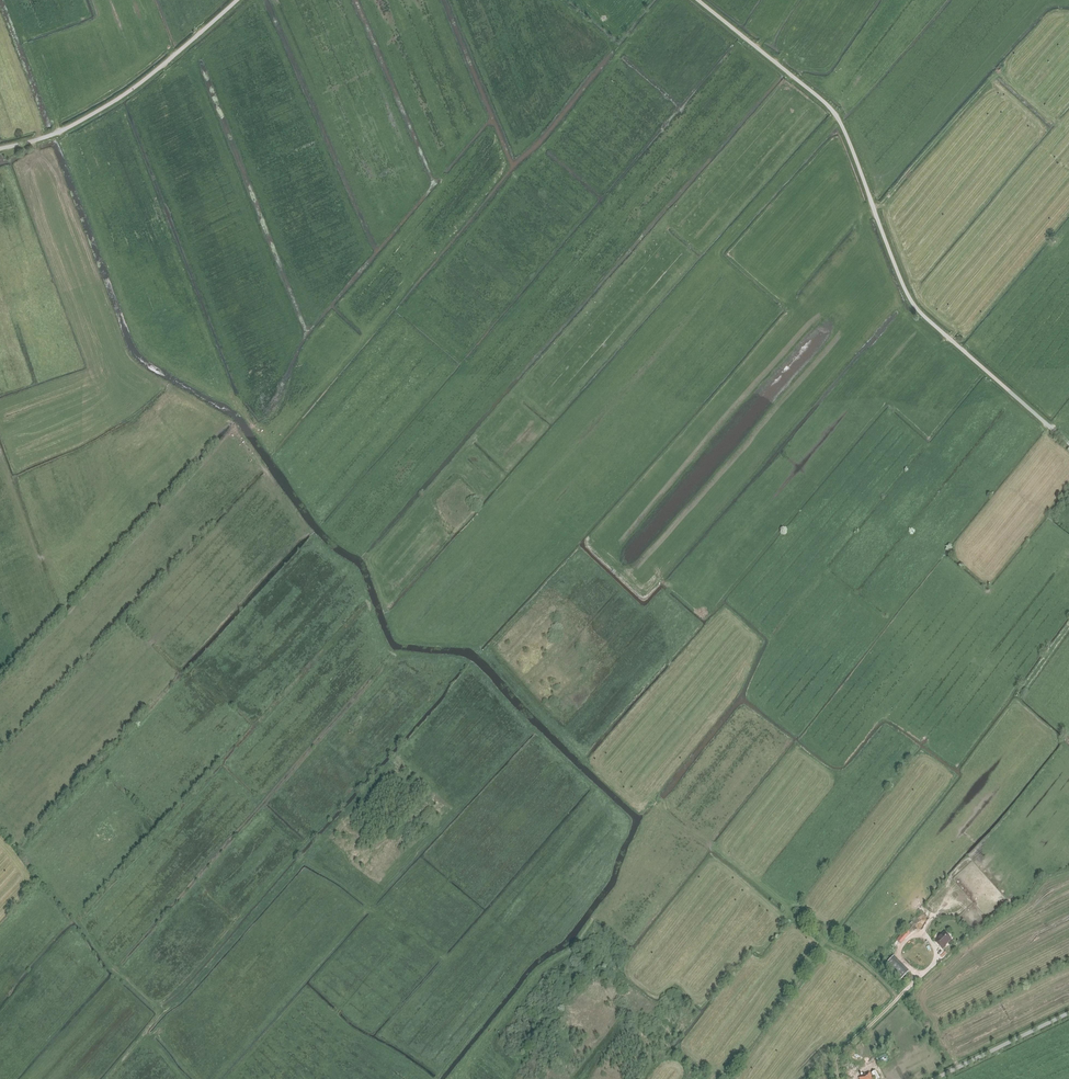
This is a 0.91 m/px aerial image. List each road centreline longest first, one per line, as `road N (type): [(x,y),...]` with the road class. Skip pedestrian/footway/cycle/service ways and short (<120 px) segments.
road 1 (unclassified): [(1068,440),(918,310),(816,90),(704,0)]
road 2 (track): [(838,1078),(836,1059),(898,997),(716,849)]
road 3 (unclassified): [(0,148),(51,136),(107,105),(237,0)]
road 4 (unclassified): [(934,1078),(1068,1013)]

